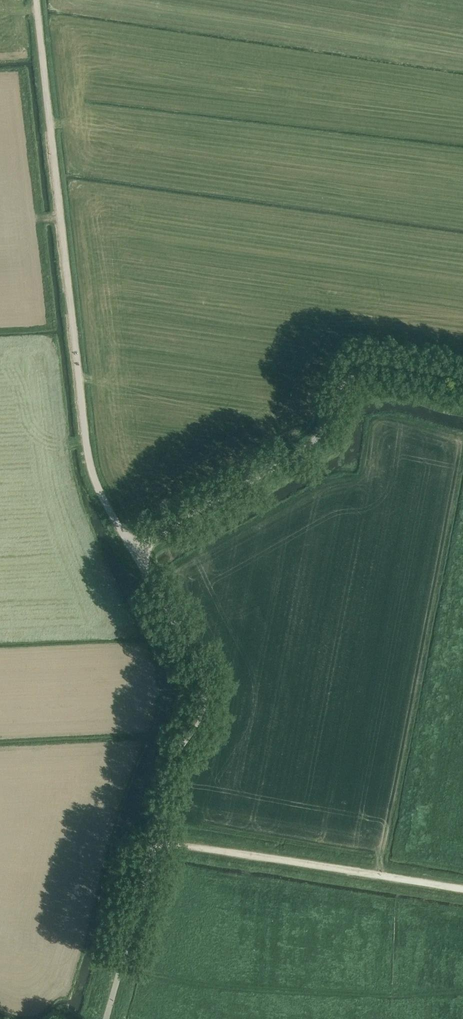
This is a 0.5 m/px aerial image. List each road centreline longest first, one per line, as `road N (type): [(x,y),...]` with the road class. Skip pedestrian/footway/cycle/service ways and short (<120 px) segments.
road 1 (unclassified): [(129,540),(98,484),(89,444),(38,0)]
road 2 (unclassified): [(106,1018),(147,876),(162,786),(199,720),(204,692),(145,569)]
road 3 (unclassified): [(462,376),(381,364),(358,370),(303,450),(158,535)]
road 4 (track): [(462,888),(154,842)]

